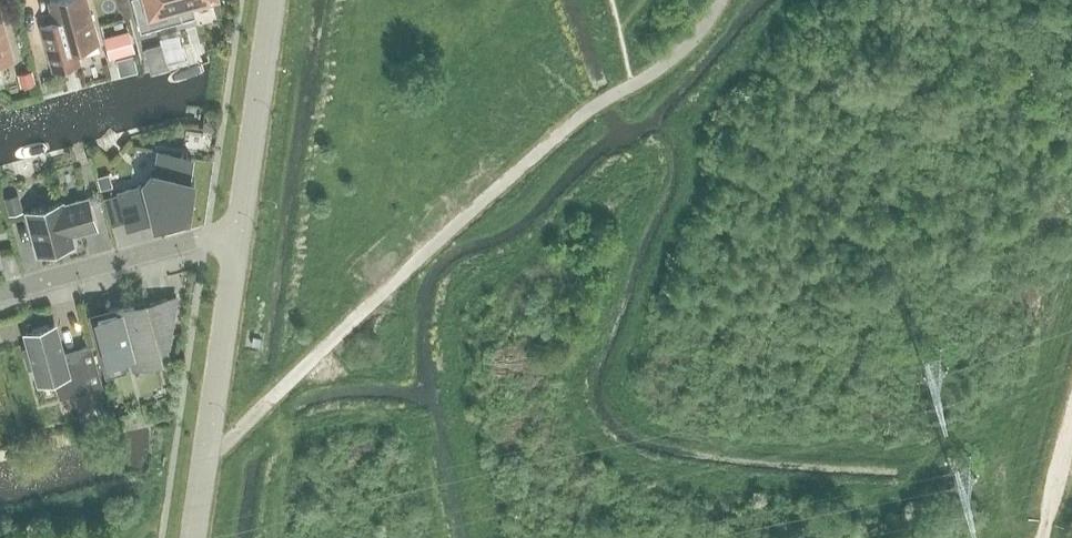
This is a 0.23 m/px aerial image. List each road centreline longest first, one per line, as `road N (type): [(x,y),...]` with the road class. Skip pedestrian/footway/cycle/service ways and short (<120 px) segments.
road 1 (unclassified): [(194,537),(236,230)]
road 2 (residential): [(236,230),(0,294)]
road 3 (unclassified): [(236,230),(272,0)]

